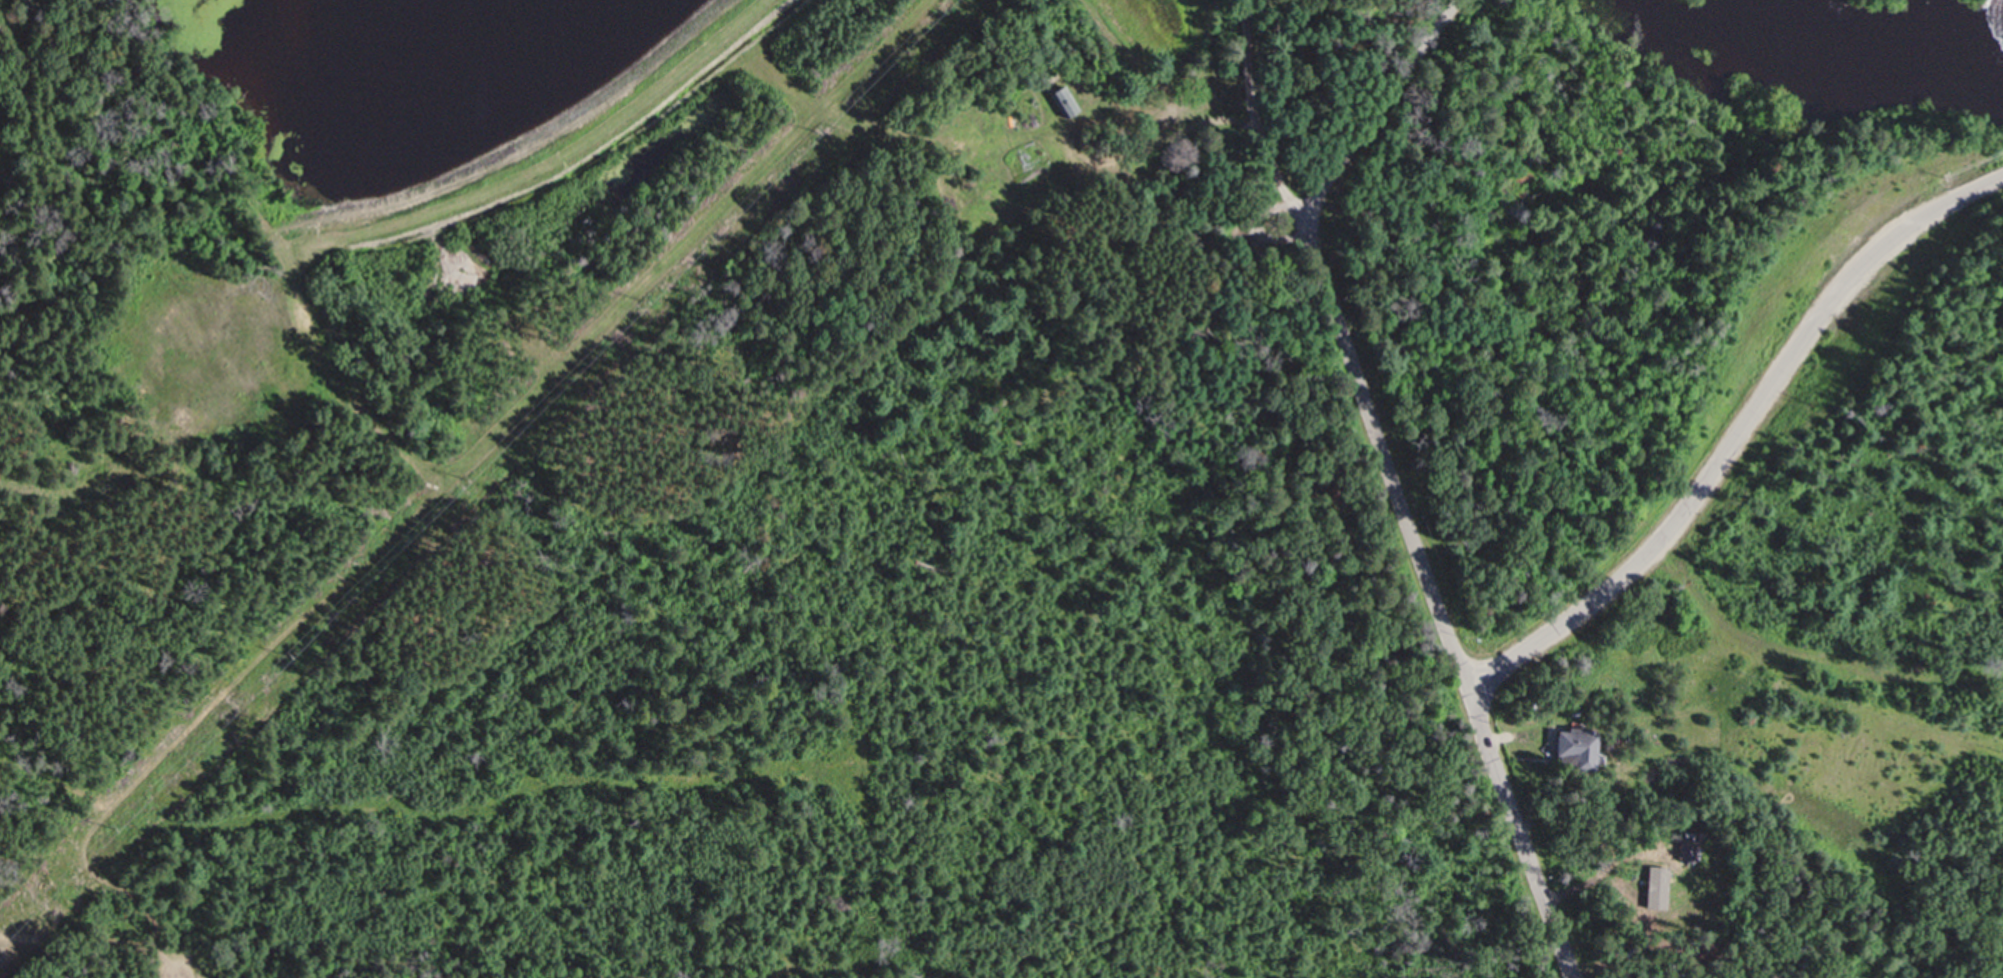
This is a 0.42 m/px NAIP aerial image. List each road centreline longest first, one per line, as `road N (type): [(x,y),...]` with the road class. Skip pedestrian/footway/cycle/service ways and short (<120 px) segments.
road 1 (residential): [(1574,977),(1472,686),(1594,603),(1654,548),(1857,272),(1906,229),(2002,172)]
road 2 (residential): [(1472,686),(1360,379),(1313,217)]

